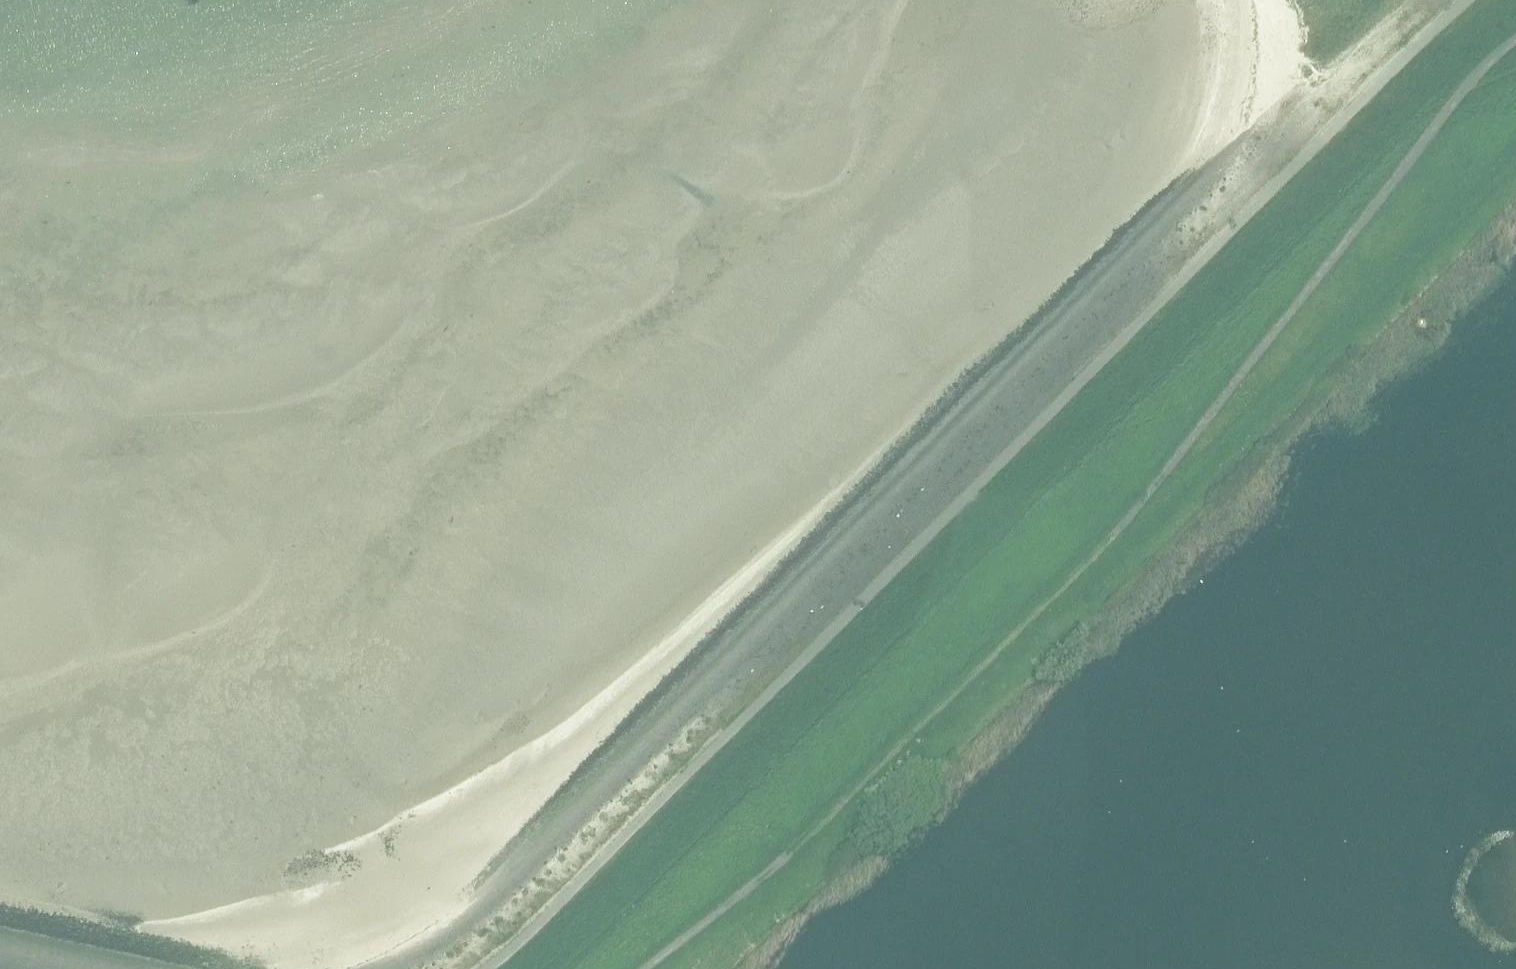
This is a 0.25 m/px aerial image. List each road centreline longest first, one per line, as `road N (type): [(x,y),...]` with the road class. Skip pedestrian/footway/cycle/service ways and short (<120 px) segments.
road 1 (track): [(650,968),(995,652),(1169,464),(1515,42)]
road 2 (track): [(1515,160),(995,652)]

